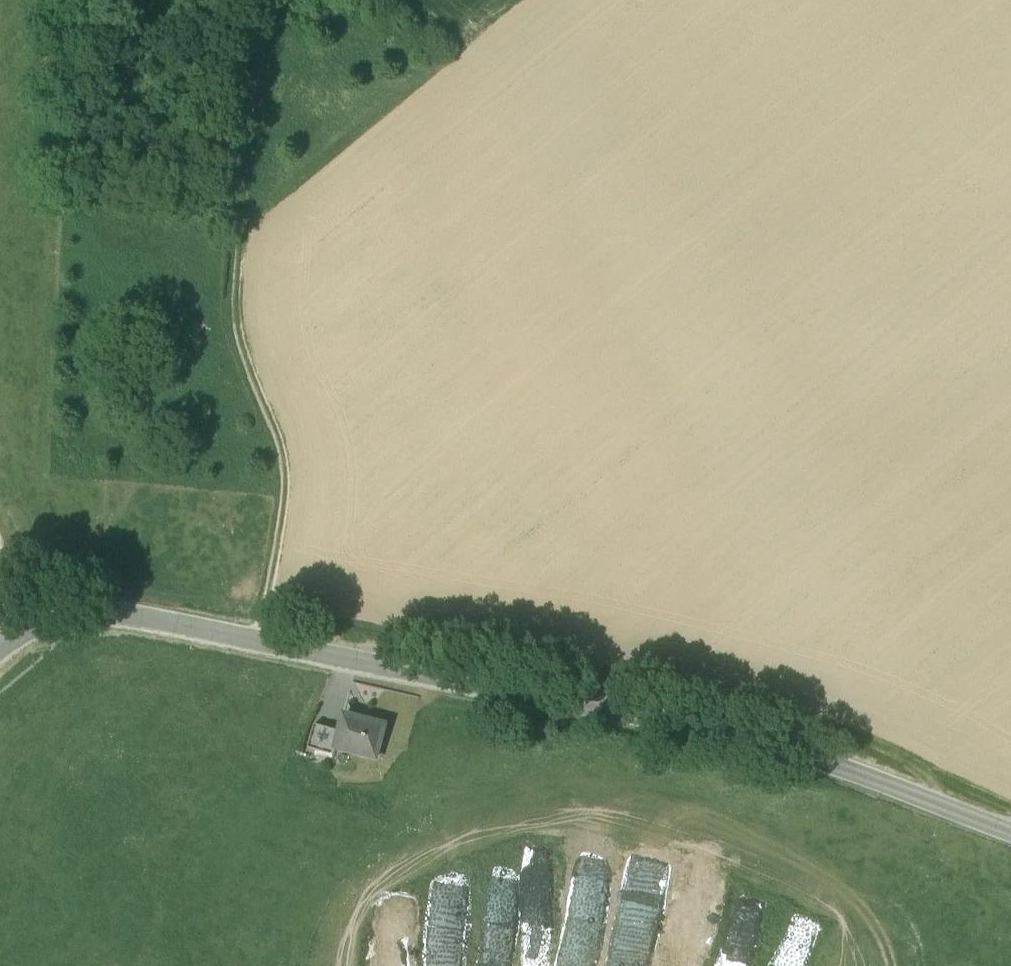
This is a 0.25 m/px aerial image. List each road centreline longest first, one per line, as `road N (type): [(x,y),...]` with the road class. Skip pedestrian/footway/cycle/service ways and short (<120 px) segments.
road 1 (tertiary): [(1010,831),(828,764),(618,711),(258,638),(106,614),(16,635),(0,649)]
road 2 (track): [(258,638),(286,469),(230,323),(246,96),(265,0)]

